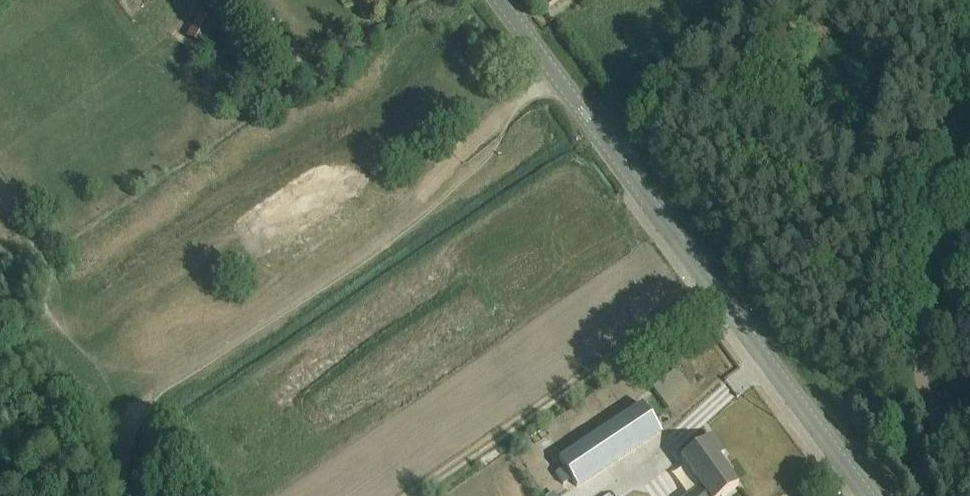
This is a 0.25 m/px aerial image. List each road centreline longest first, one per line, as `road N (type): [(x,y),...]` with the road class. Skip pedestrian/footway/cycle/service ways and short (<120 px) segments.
road 1 (tertiary): [(867,495),(499,0)]
road 2 (track): [(969,87),(920,290),(933,415)]

